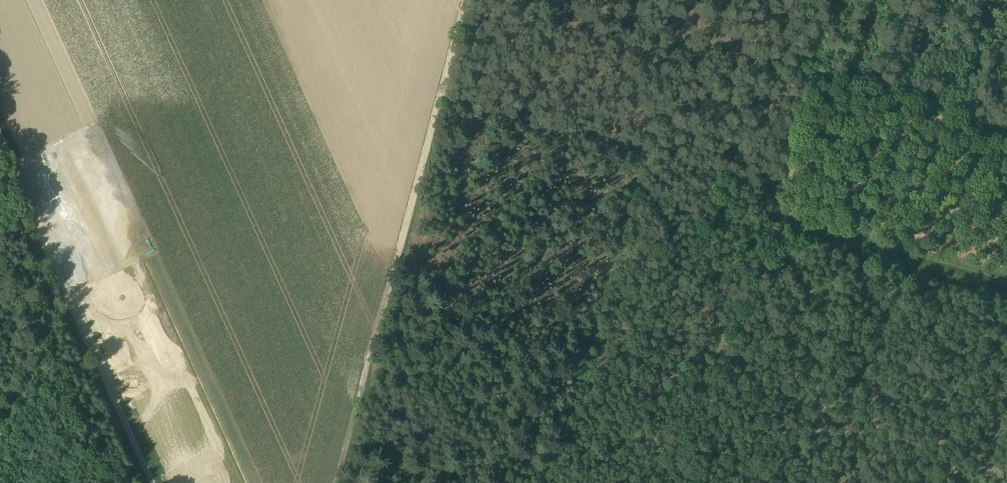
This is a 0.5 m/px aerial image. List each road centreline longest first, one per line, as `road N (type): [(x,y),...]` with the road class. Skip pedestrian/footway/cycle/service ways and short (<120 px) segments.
road 1 (track): [(467,0),(334,482)]
road 2 (track): [(152,482),(0,149)]
road 3 (track): [(770,222),(1006,290)]
road 4 (track): [(779,192),(832,0)]

